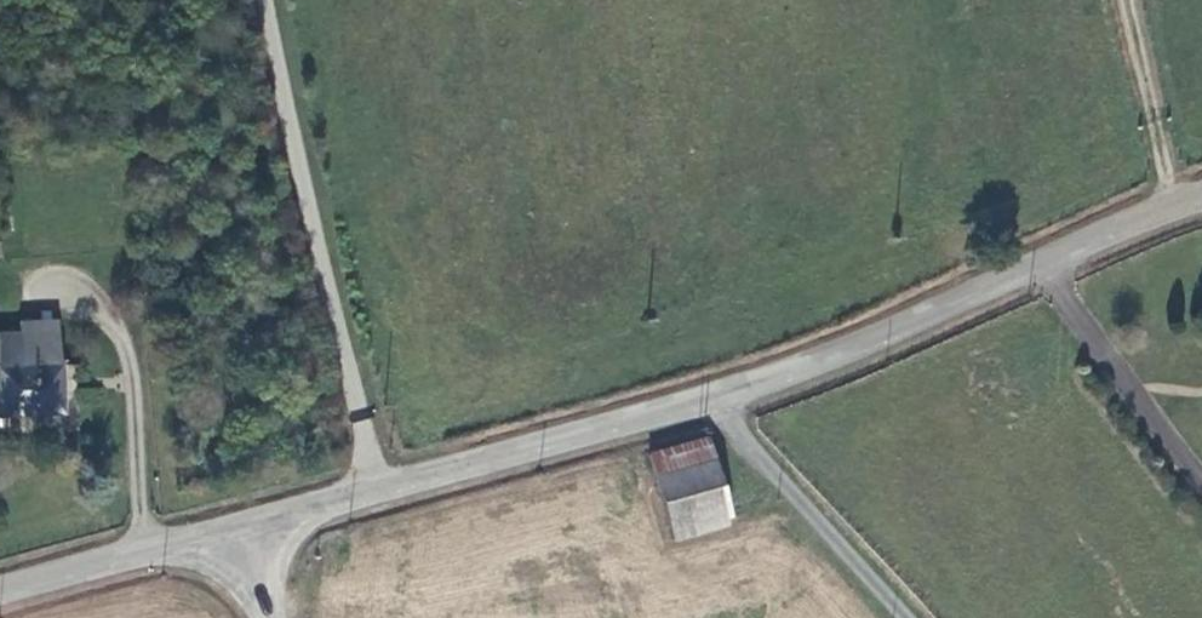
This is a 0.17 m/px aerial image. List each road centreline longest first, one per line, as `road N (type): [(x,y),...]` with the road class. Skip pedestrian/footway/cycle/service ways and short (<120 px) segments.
road 1 (tertiary): [(271,520),(718,398),(1201,198)]
road 2 (track): [(277,0),(372,490)]
road 3 (track): [(718,398),(911,617)]
road 4 (tertiary): [(0,589),(271,520)]

